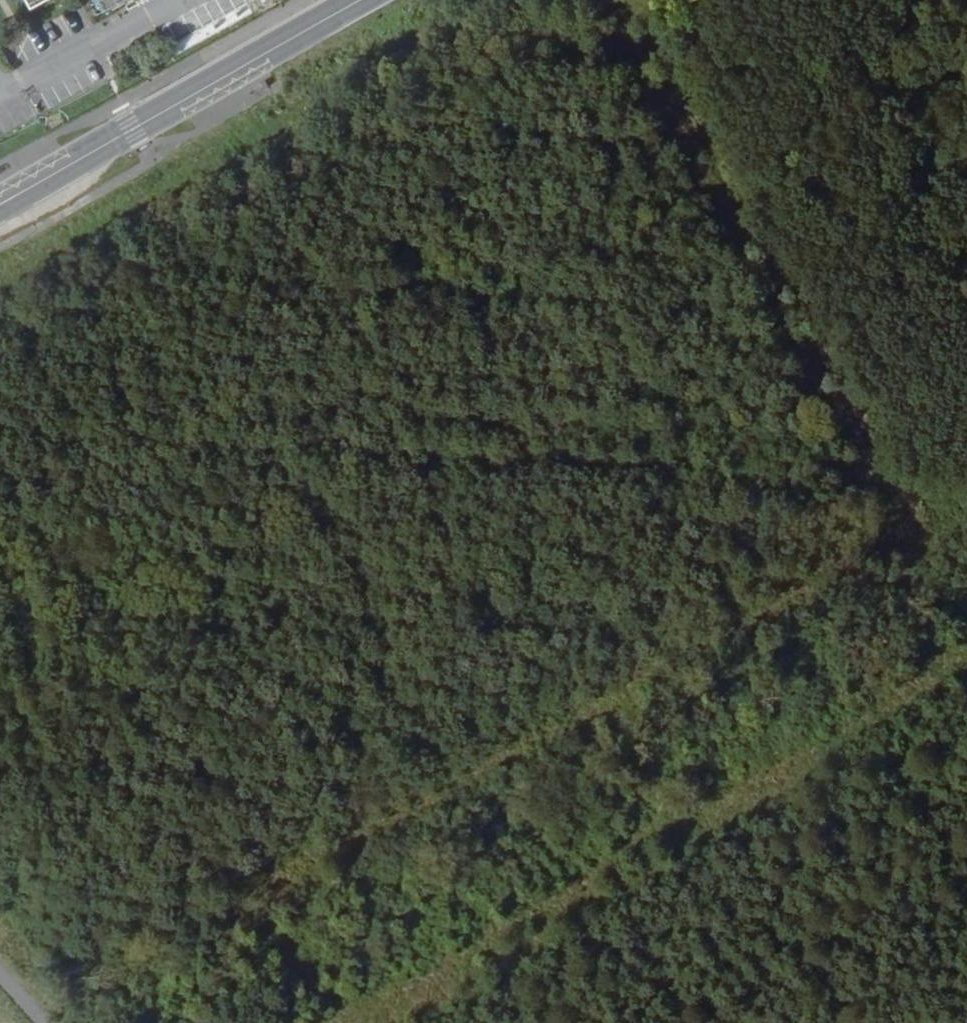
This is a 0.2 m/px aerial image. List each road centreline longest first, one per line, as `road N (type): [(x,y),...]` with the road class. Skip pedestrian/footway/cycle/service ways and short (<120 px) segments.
road 1 (secondary): [(362,0),(0,204)]

